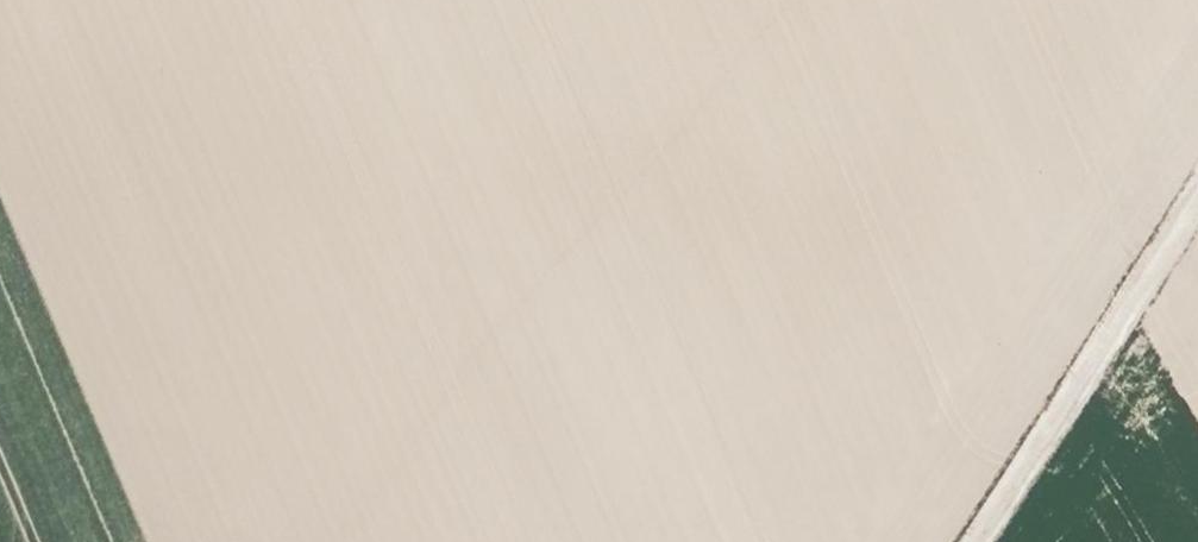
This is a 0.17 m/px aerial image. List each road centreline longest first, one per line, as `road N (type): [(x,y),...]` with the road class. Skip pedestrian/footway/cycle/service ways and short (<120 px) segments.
road 1 (track): [(967,541),(1197,184)]

